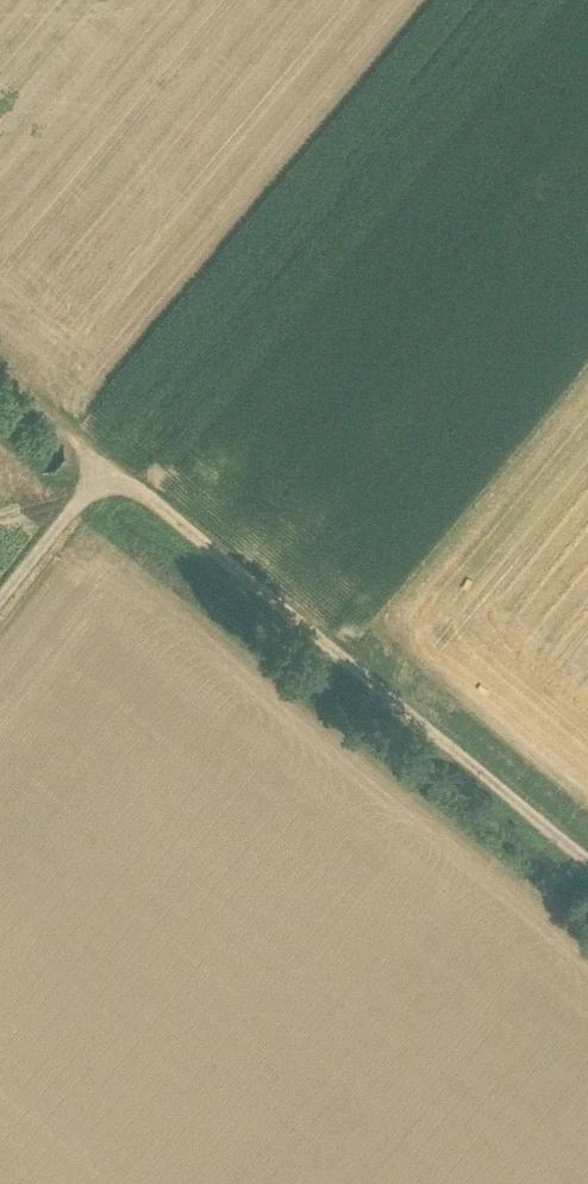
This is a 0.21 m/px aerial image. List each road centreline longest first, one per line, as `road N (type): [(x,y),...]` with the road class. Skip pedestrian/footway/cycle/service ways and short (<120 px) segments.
road 1 (track): [(101,459),(587,859)]
road 2 (track): [(0,592),(101,459)]

